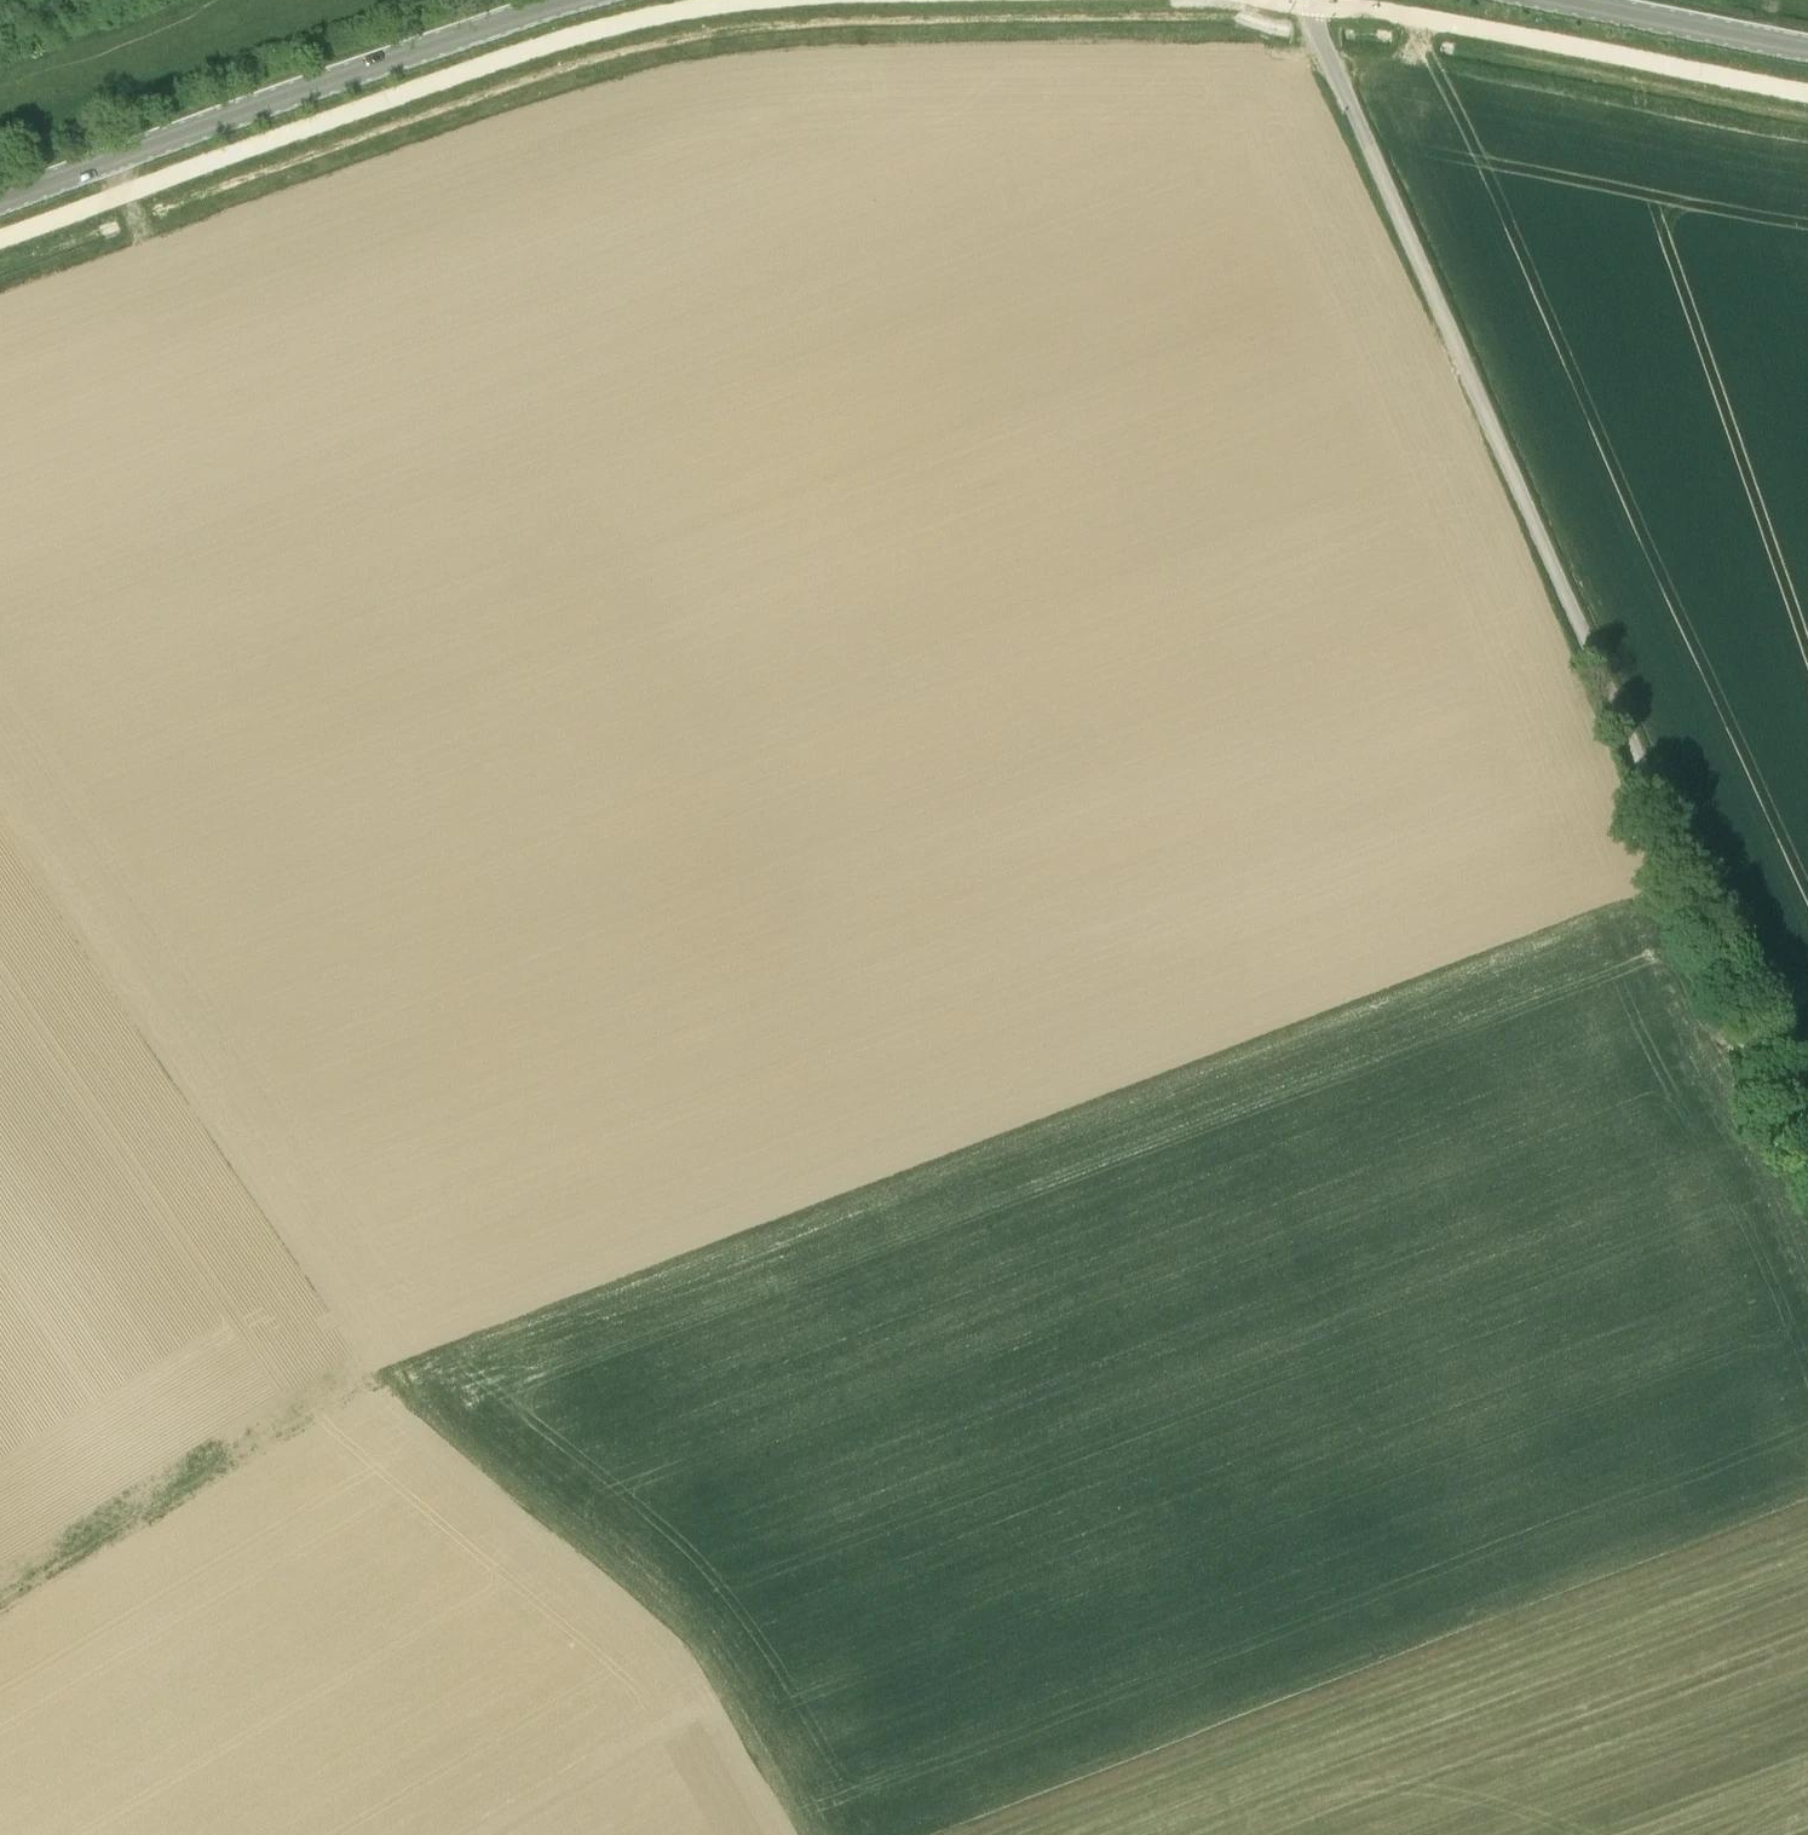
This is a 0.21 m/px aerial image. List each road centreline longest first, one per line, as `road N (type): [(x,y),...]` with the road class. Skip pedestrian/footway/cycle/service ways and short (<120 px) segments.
road 1 (unclassified): [(1807,1140),(1307,0)]
road 2 (tertiary): [(0,197),(567,0)]
road 3 (tertiary): [(1576,0),(1807,48)]

